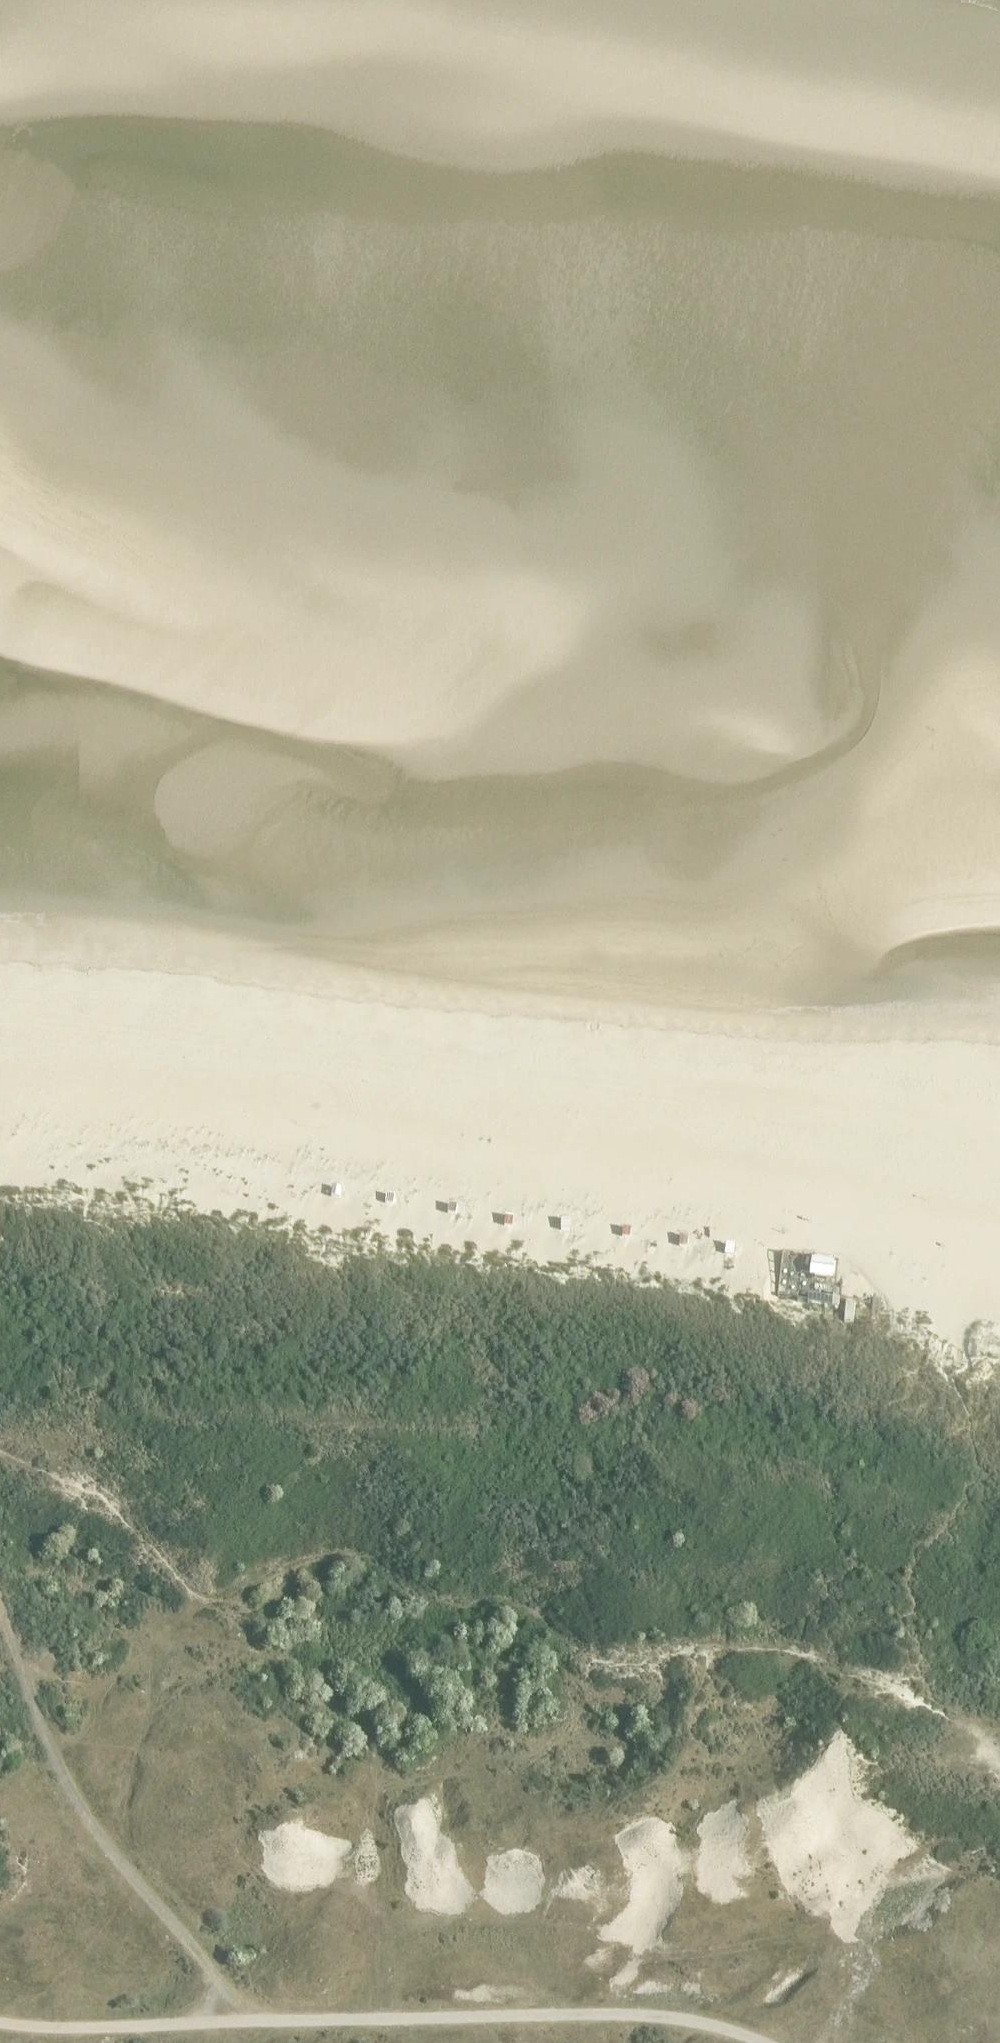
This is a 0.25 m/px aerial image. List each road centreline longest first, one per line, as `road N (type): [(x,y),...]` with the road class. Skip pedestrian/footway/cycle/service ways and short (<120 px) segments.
road 1 (track): [(0,2020),(679,2018),(759,2042)]
road 2 (track): [(241,2024),(225,1988),(88,1820),(48,1750),(0,1605)]

